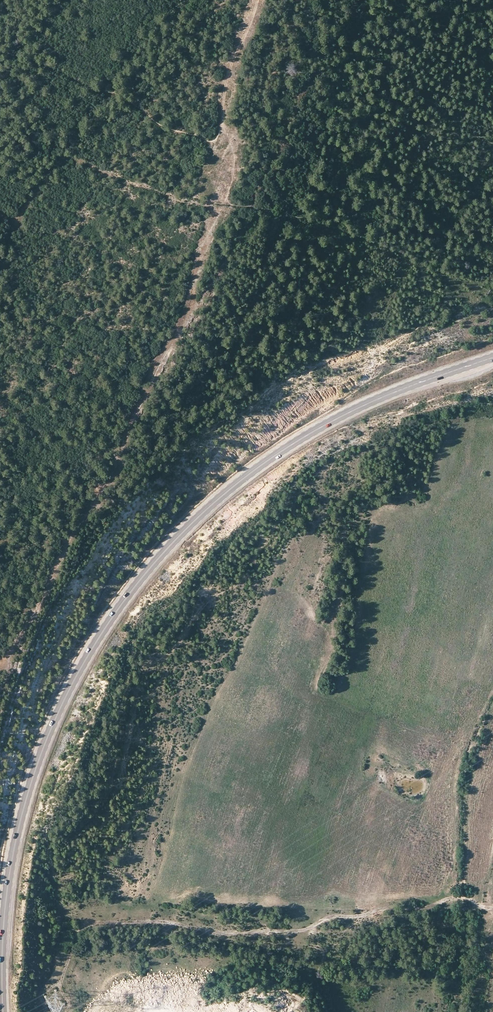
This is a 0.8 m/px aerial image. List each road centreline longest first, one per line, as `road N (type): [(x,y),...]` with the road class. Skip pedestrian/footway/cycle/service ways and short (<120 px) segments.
road 1 (primary): [(3,1011),(4,911),(30,786),(63,702),(111,618),(216,502),(292,445),(373,400),(492,357)]
road 2 (track): [(258,0),(225,93),(234,173),(186,321),(153,375),(114,474),(16,645),(0,660)]
road 3 (track): [(492,908),(456,896),(330,916),(296,931),(92,923),(75,938),(60,983),(69,1005),(61,1010)]

